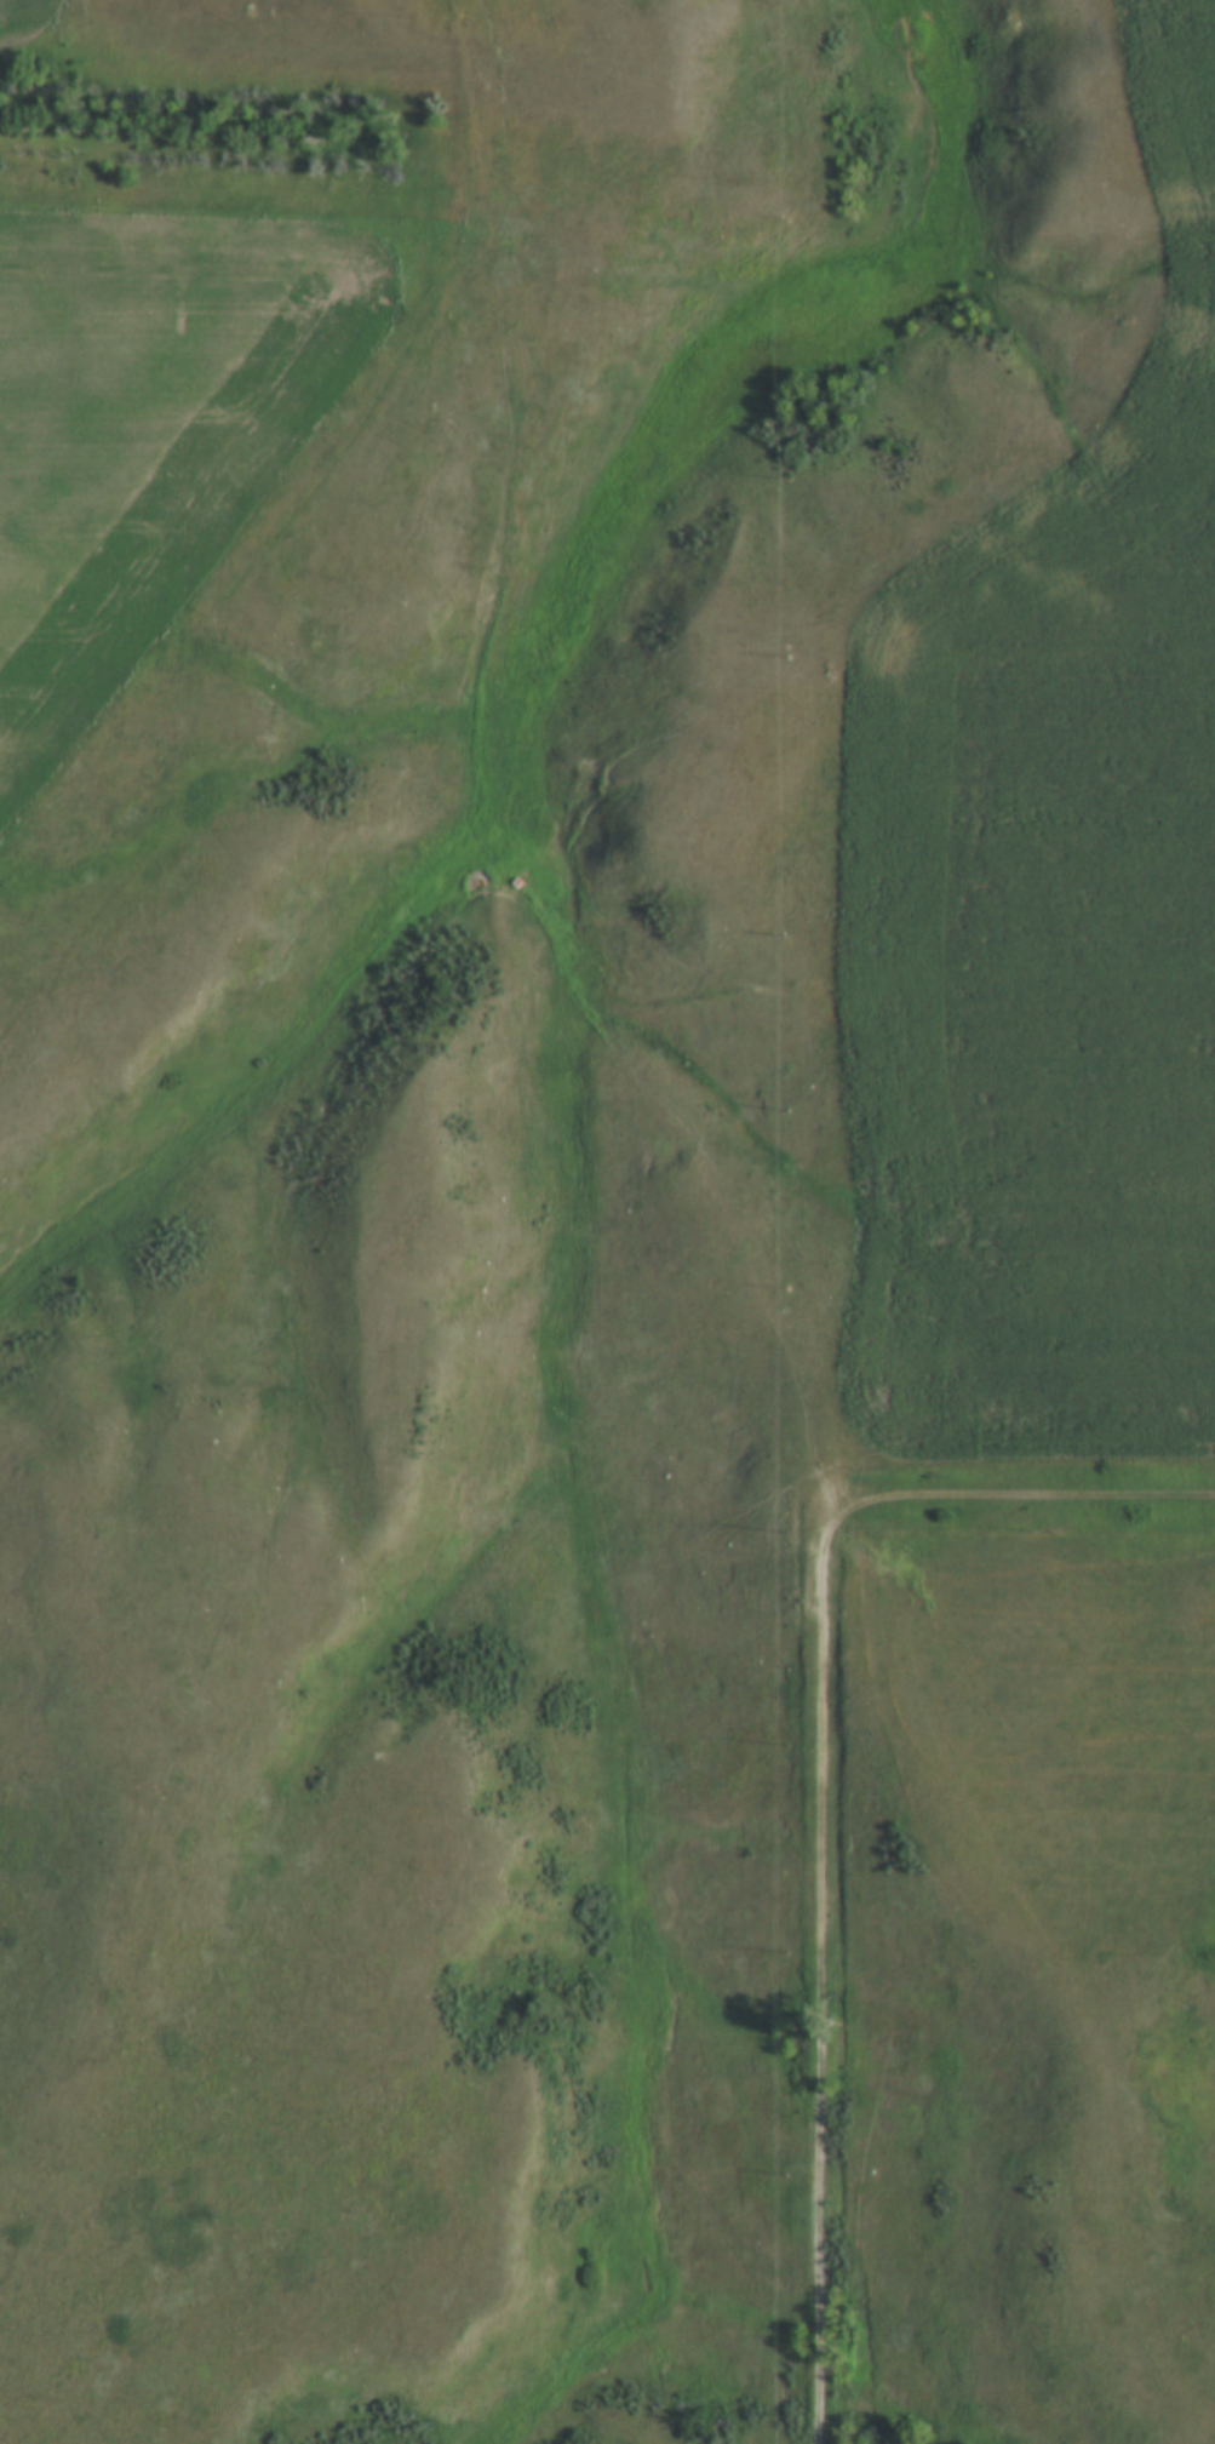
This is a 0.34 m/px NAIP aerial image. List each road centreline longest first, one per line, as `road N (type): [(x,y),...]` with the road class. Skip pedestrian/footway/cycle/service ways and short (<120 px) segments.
road 1 (track): [(818,2443),(819,1811),(826,1547),(836,1515),(869,1492),(1214,1491)]

